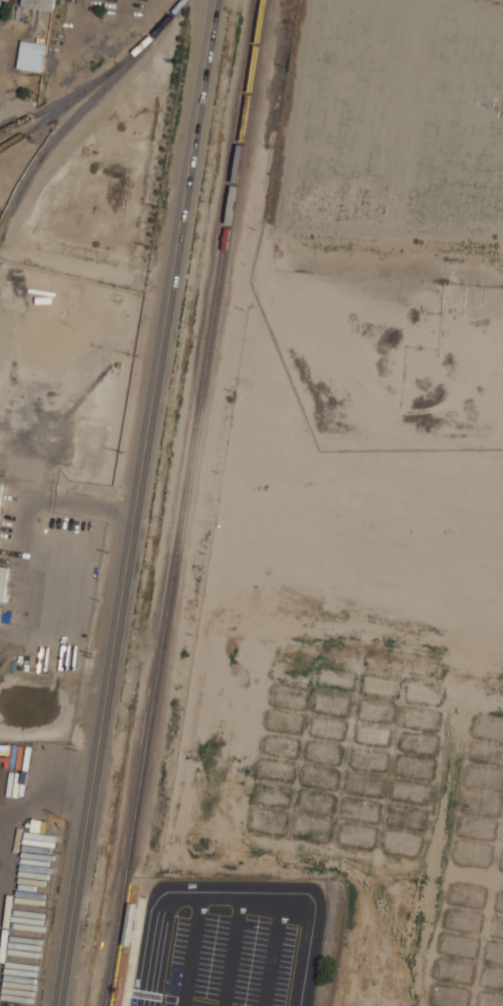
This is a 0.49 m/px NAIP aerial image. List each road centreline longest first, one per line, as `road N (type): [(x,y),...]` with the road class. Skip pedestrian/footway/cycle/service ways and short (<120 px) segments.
road 1 (secondary): [(214,0),(55,1005)]

